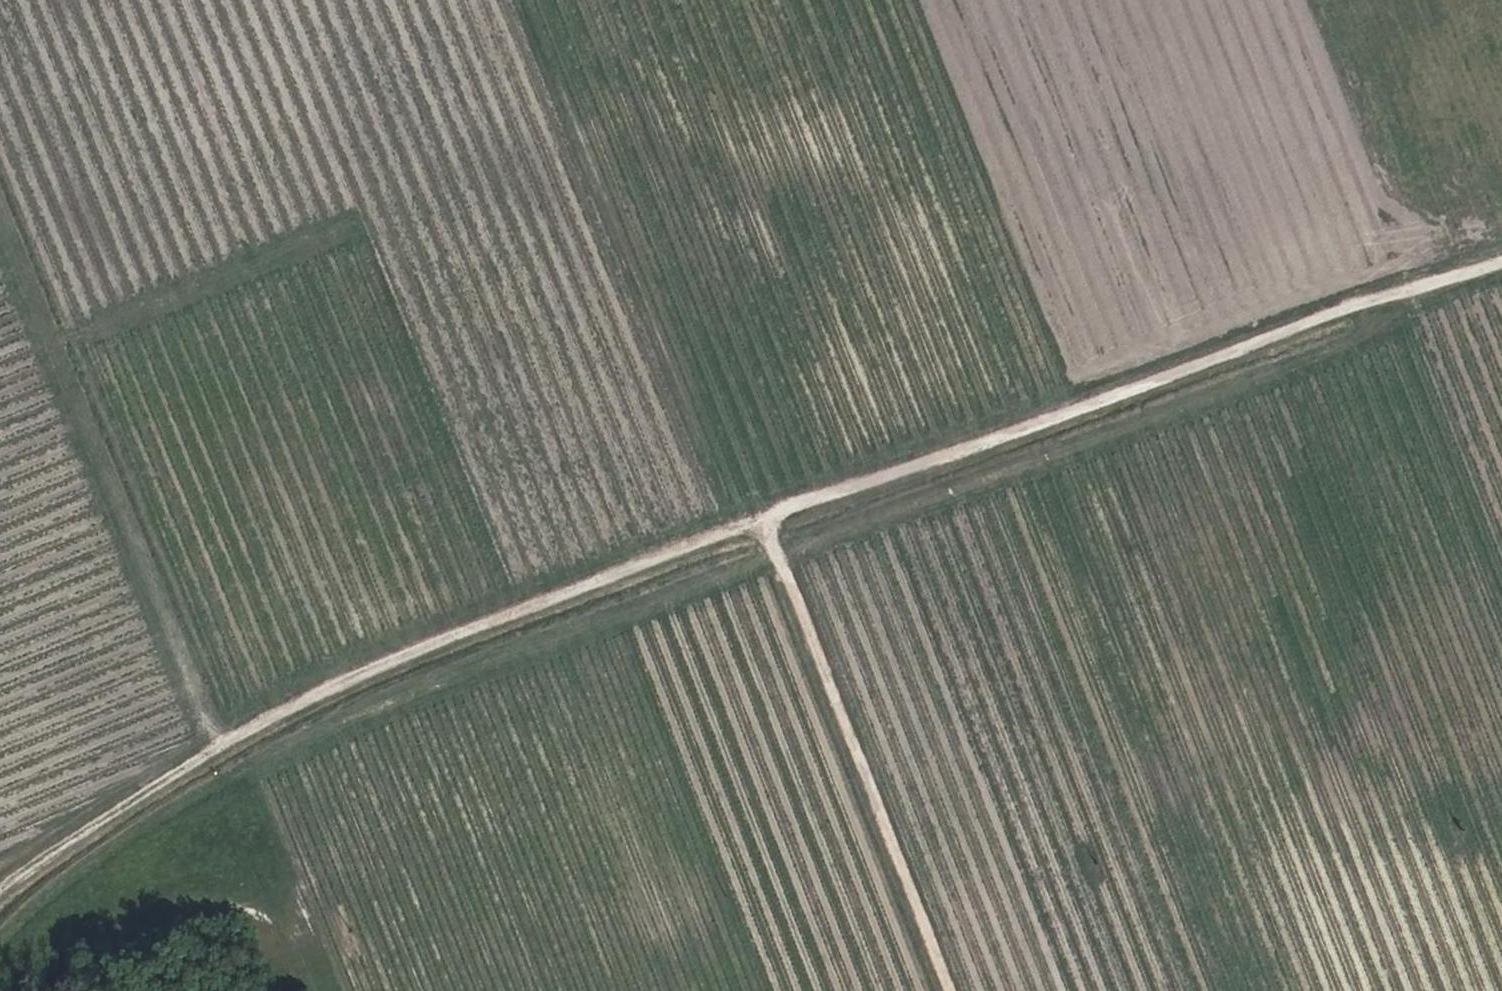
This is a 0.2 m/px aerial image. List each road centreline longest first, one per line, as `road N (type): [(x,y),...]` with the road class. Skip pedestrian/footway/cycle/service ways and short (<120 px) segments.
road 1 (track): [(0,914),(83,841),(268,724),(742,535),(795,573),(956,990)]
road 2 (track): [(742,535),(1501,252)]
road 3 (track): [(225,751),(0,194)]
road 4 (track): [(225,751),(323,990)]

